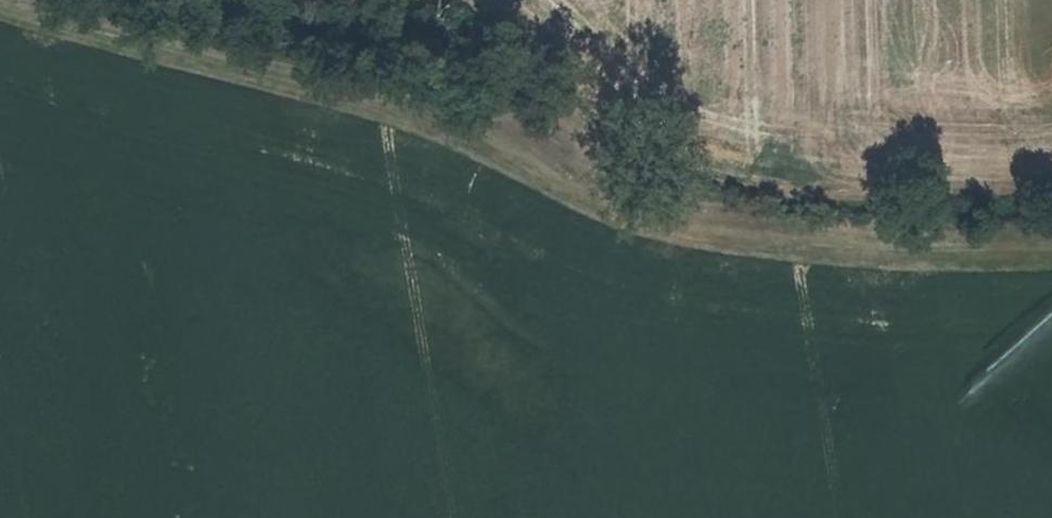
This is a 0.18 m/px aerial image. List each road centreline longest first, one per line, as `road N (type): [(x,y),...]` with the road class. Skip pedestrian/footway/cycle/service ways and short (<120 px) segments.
road 1 (track): [(0,2),(453,128),(625,201),(724,222),(982,243),(1051,241)]

